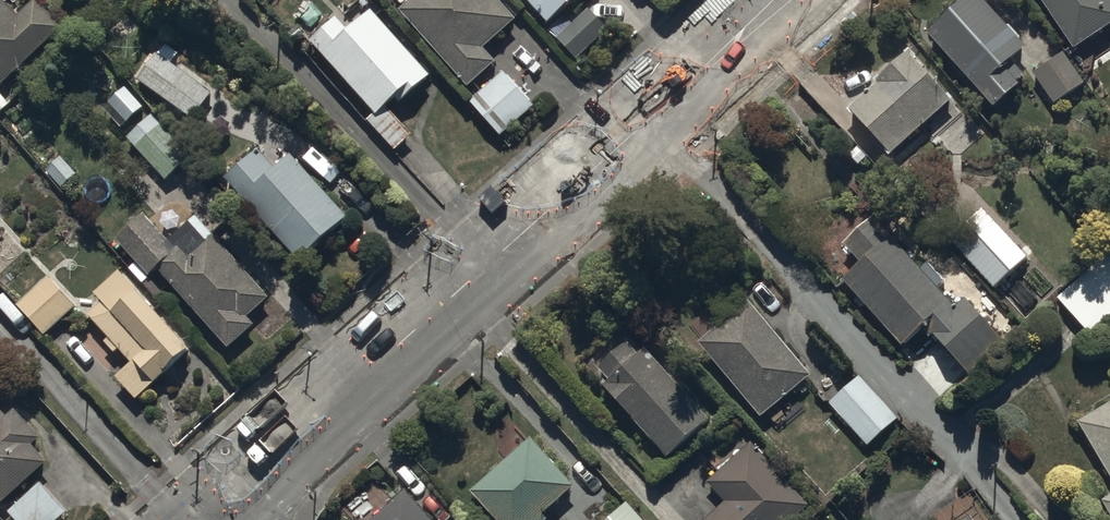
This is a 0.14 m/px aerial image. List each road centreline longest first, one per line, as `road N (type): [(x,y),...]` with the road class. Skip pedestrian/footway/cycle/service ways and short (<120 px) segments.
road 1 (residential): [(783,0),(209,515)]

